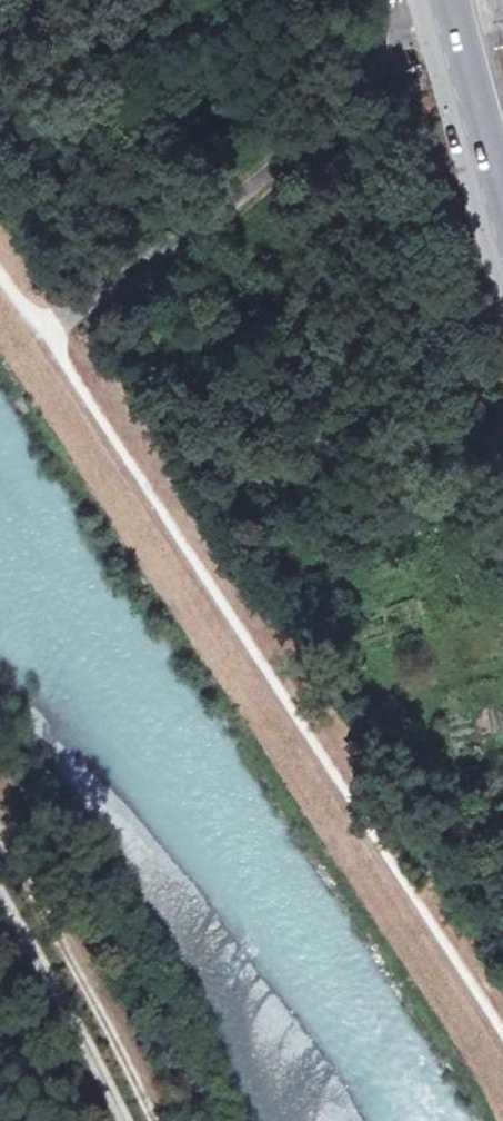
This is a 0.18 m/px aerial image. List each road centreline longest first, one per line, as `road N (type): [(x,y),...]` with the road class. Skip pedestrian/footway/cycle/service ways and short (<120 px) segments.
road 1 (primary): [(454,0),(502,191)]

